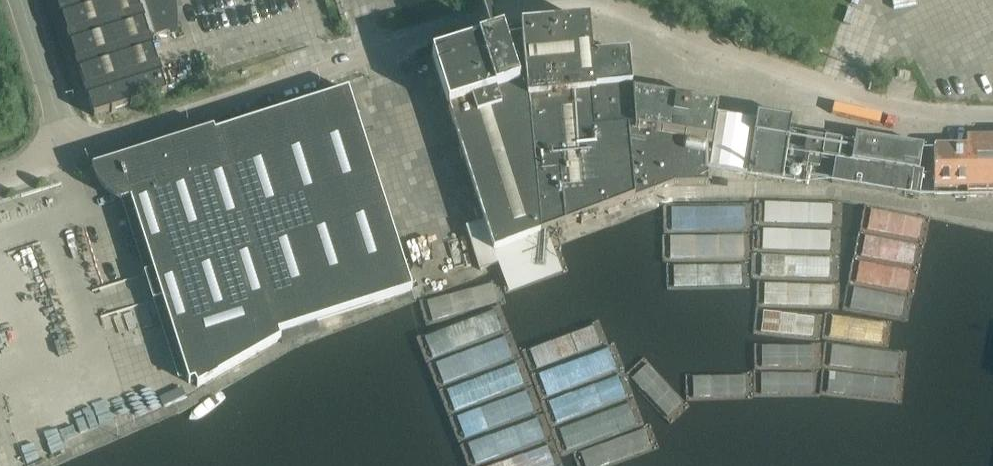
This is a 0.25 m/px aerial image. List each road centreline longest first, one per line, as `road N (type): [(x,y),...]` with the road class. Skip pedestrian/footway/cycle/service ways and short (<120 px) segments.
road 1 (unclassified): [(72,157),(546,8),(935,116),(992,116)]
road 2 (unclassified): [(72,157),(21,0)]

